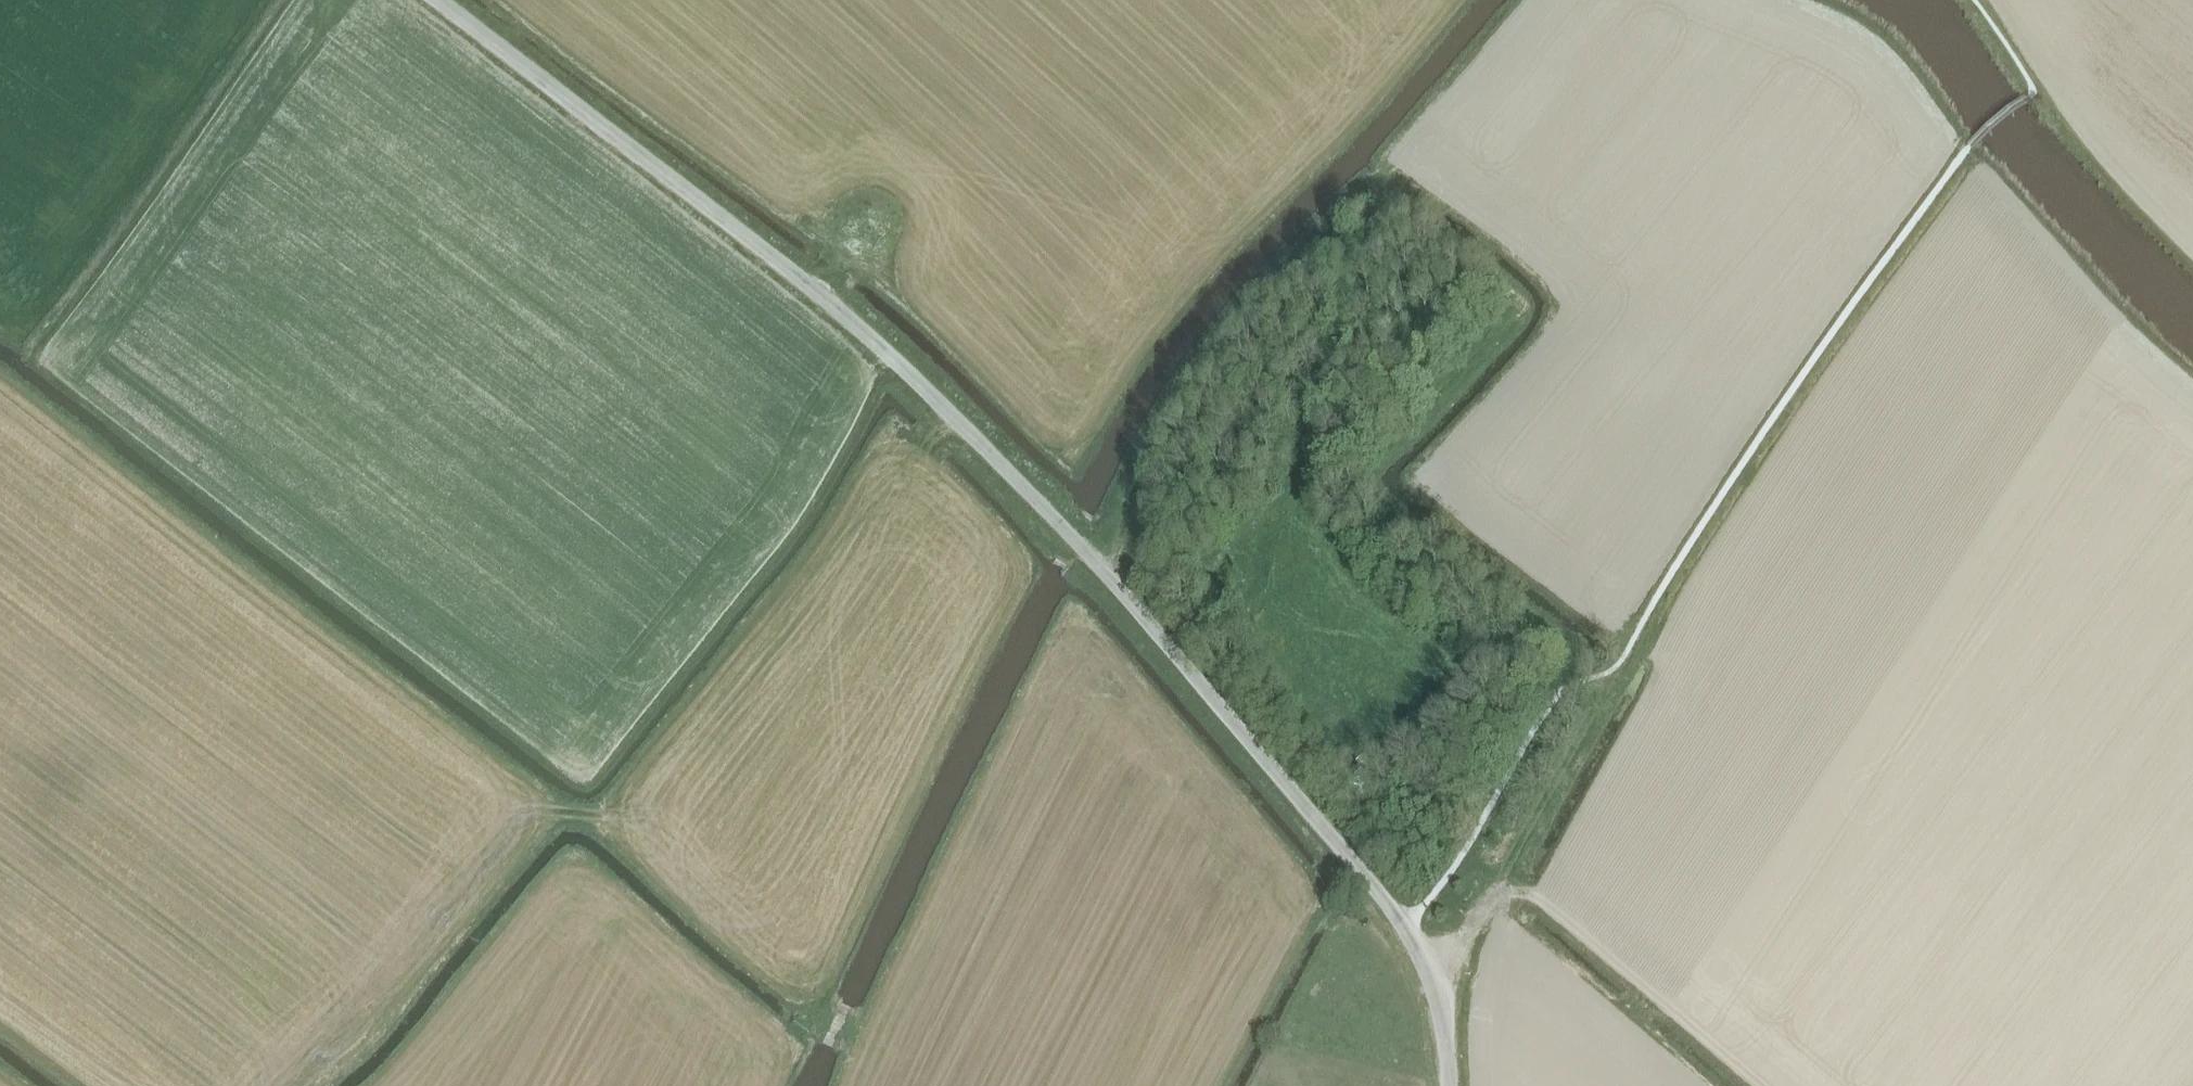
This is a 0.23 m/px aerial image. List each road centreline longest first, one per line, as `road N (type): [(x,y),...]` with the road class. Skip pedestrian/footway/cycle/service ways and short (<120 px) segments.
road 1 (tertiary): [(1449,1085),(1426,958),(1367,877),(1081,548),(839,311),(439,0)]

